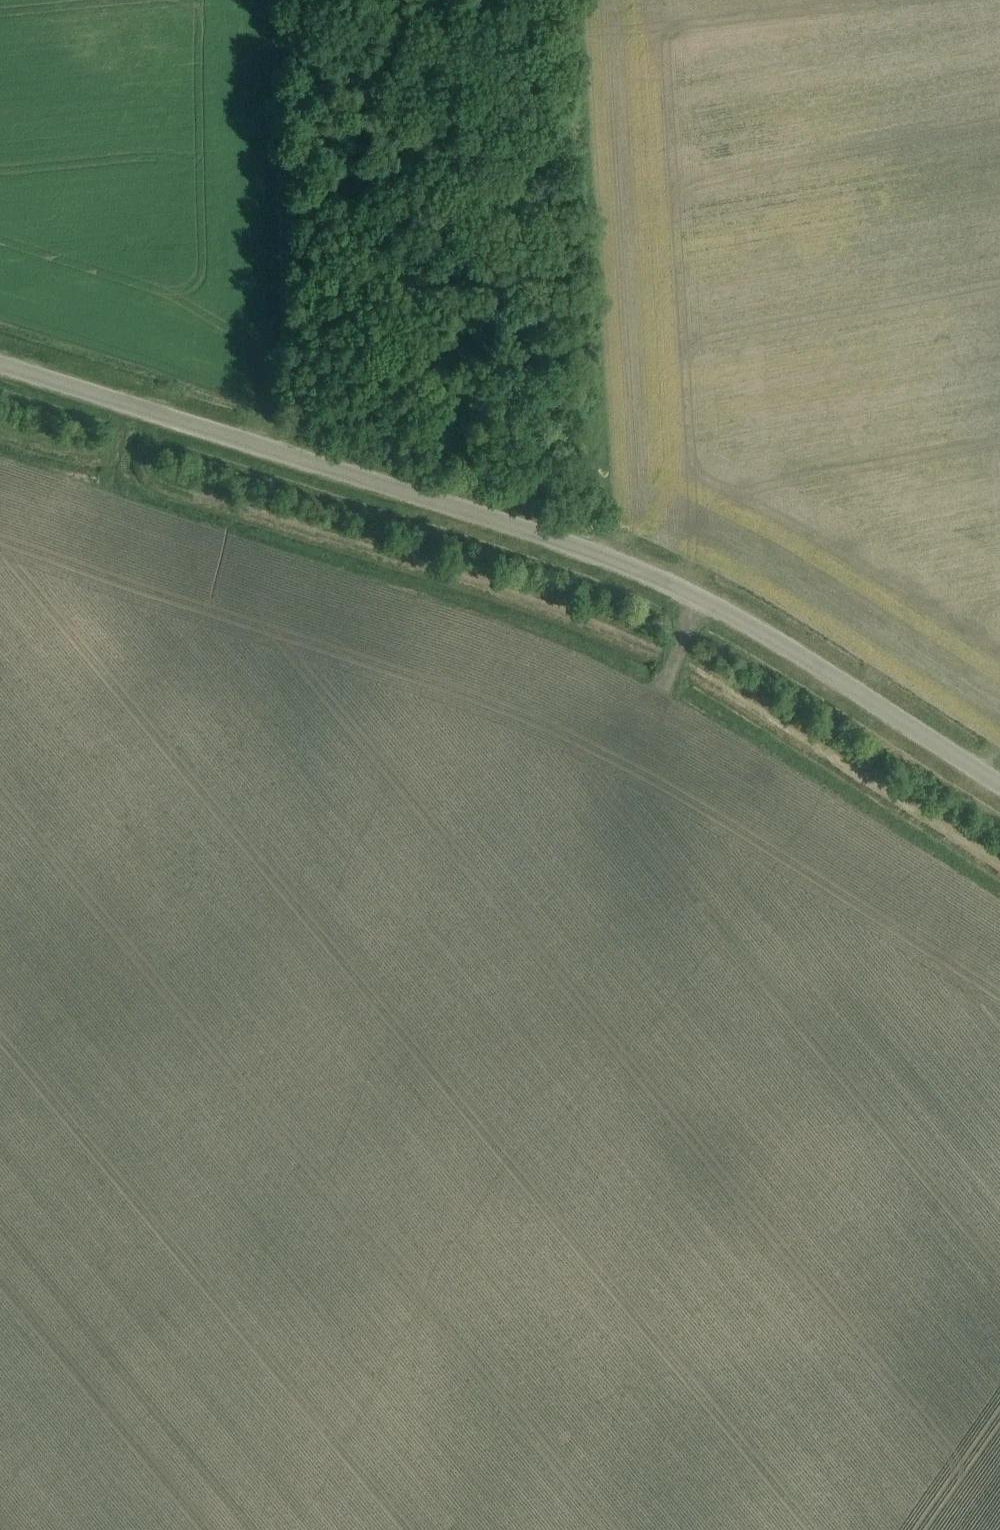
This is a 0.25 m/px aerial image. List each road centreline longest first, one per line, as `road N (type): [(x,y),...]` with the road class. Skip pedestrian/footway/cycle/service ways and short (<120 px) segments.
road 1 (tertiary): [(999,786),(797,653),(652,575),(0,364)]

